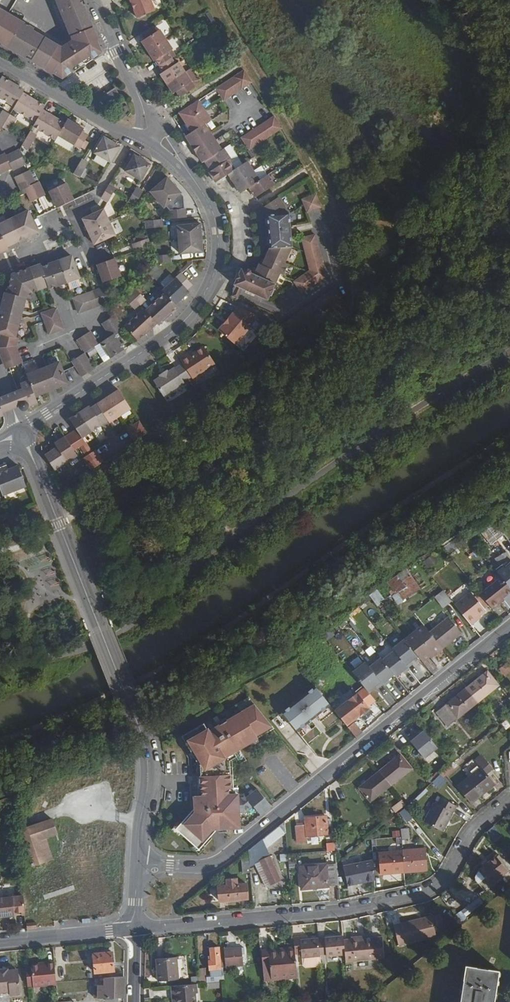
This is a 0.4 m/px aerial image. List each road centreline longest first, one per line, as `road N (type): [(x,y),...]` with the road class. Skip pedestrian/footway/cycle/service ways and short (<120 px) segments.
road 1 (residential): [(137,864),(212,864),(509,626)]
road 2 (residential): [(137,864),(146,751),(23,436)]
road 3 (residential): [(134,929),(340,912),(424,893),(449,875),(469,832),(509,798)]
road 4 (residential): [(23,436),(163,338),(206,291),(219,255),(210,206),(163,140),(148,142)]
road 5 (residential): [(0,65),(148,142)]
road 6 (residential): [(148,142),(144,112),(95,0)]
road 7 (residential): [(134,929),(0,941)]

